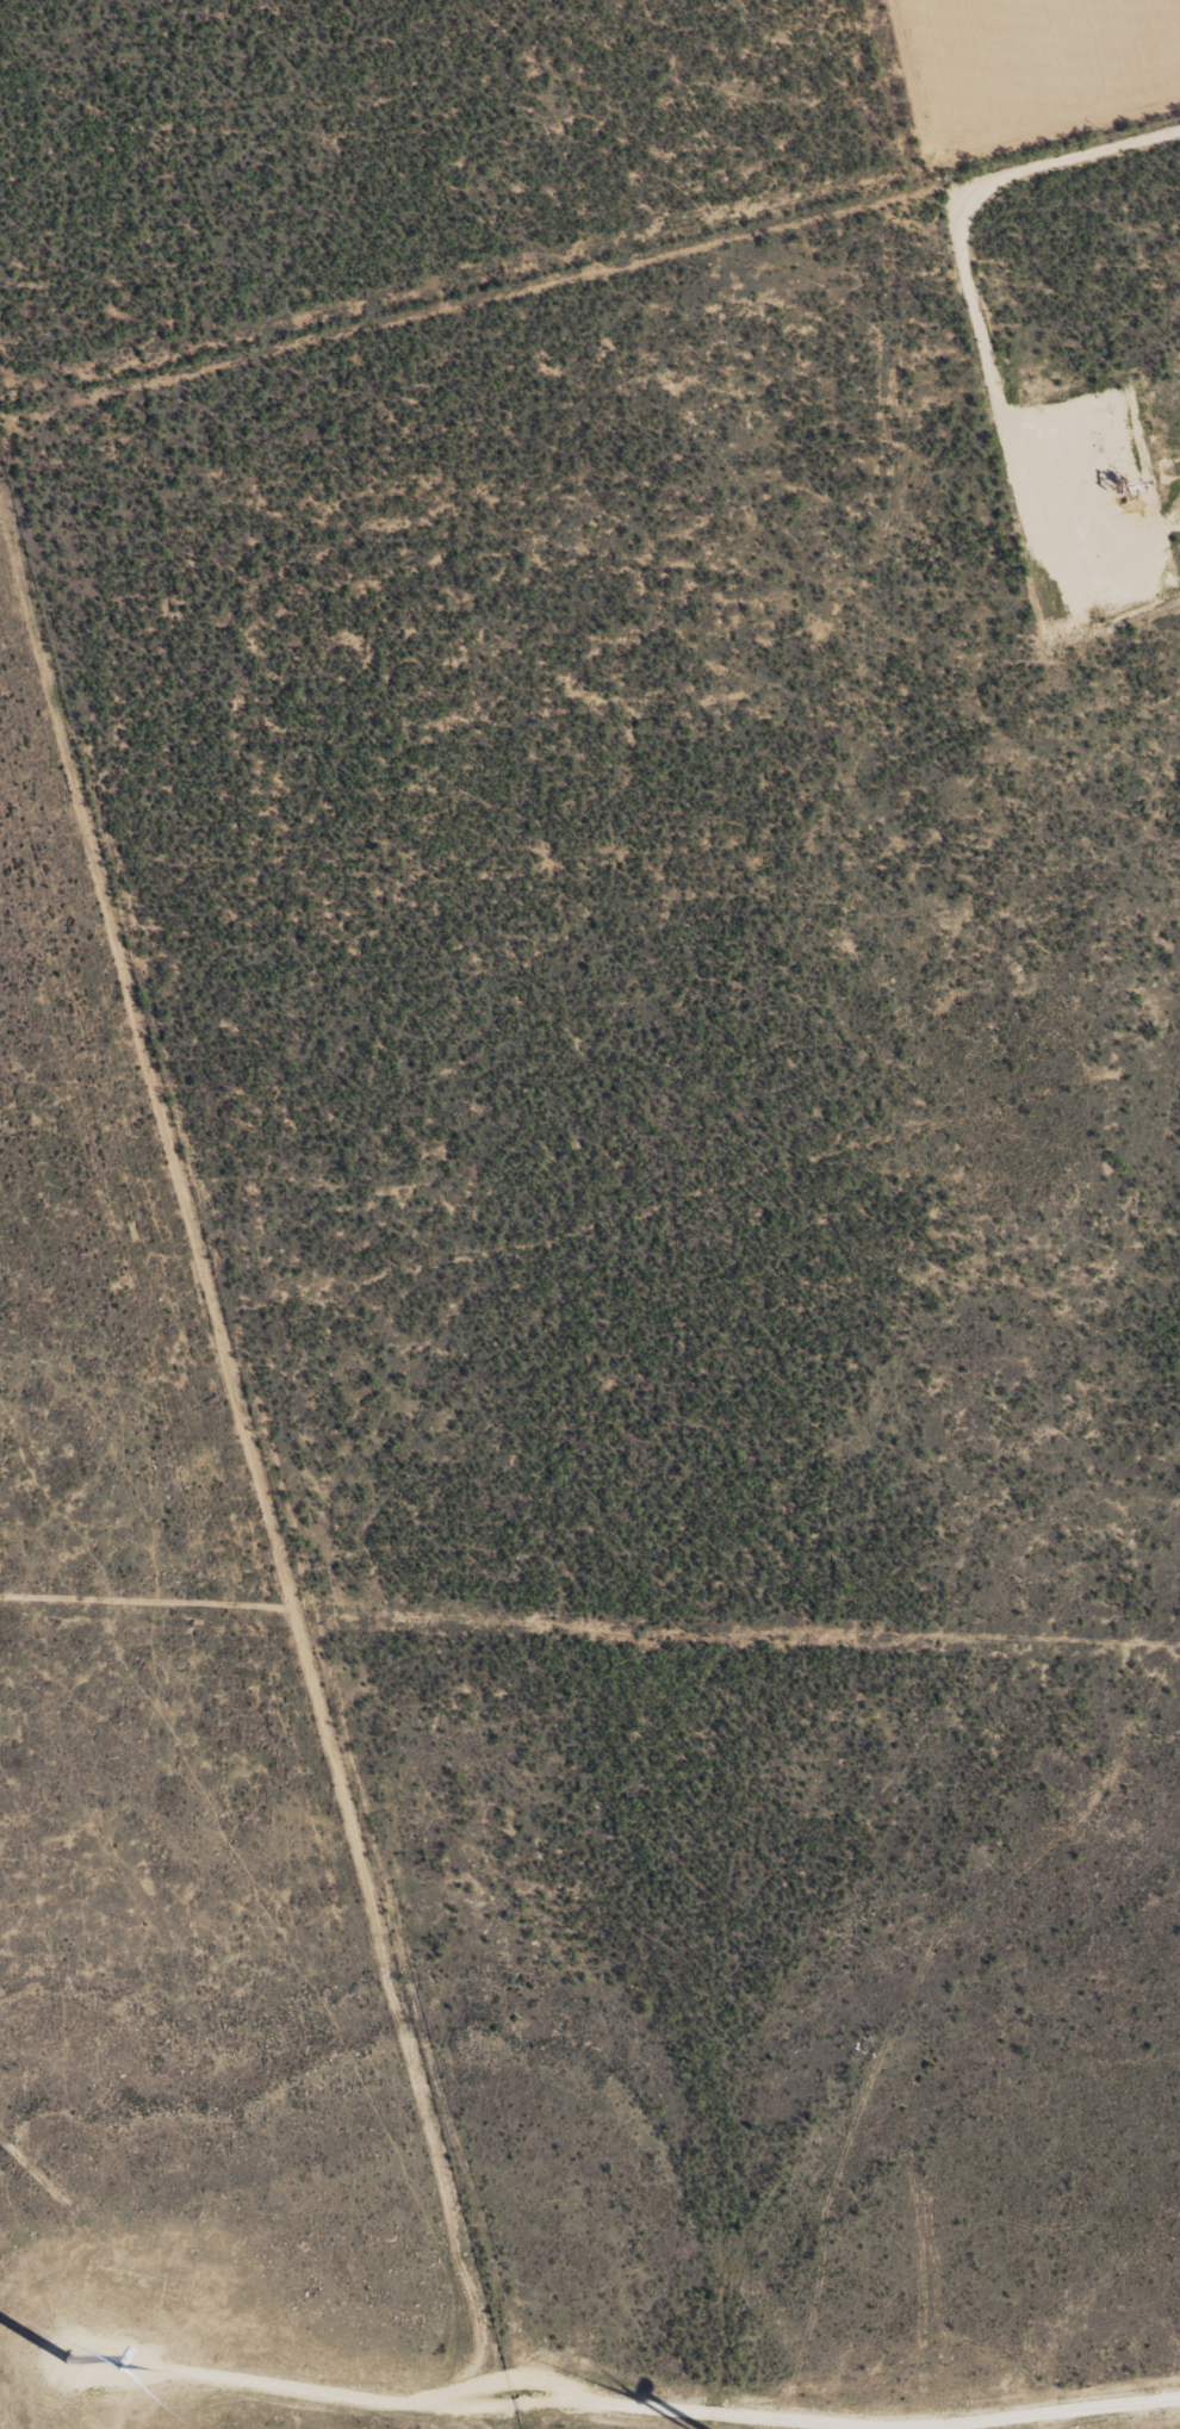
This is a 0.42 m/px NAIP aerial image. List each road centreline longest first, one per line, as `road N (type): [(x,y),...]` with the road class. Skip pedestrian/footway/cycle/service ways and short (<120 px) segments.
road 1 (track): [(0,2069),(23,2094),(46,2099),(371,2428)]

